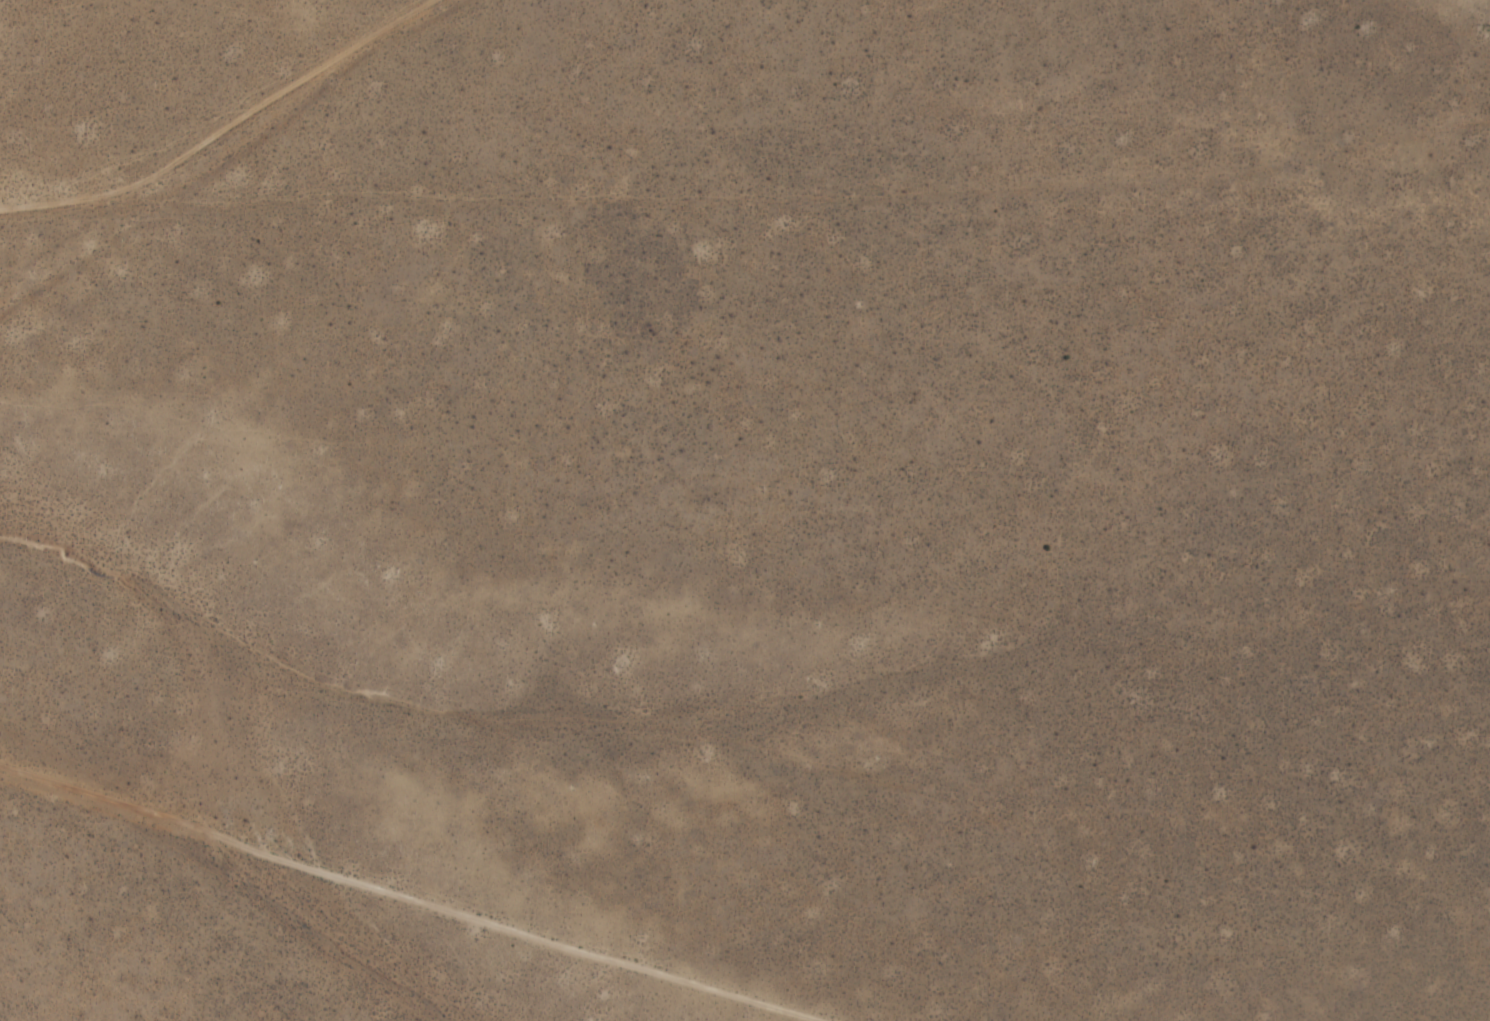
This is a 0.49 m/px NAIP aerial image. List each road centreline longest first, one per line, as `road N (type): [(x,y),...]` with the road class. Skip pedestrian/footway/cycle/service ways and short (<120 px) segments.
road 1 (track): [(808,1020),(0,770)]
road 2 (track): [(444,0),(157,178),(100,198),(0,212)]

